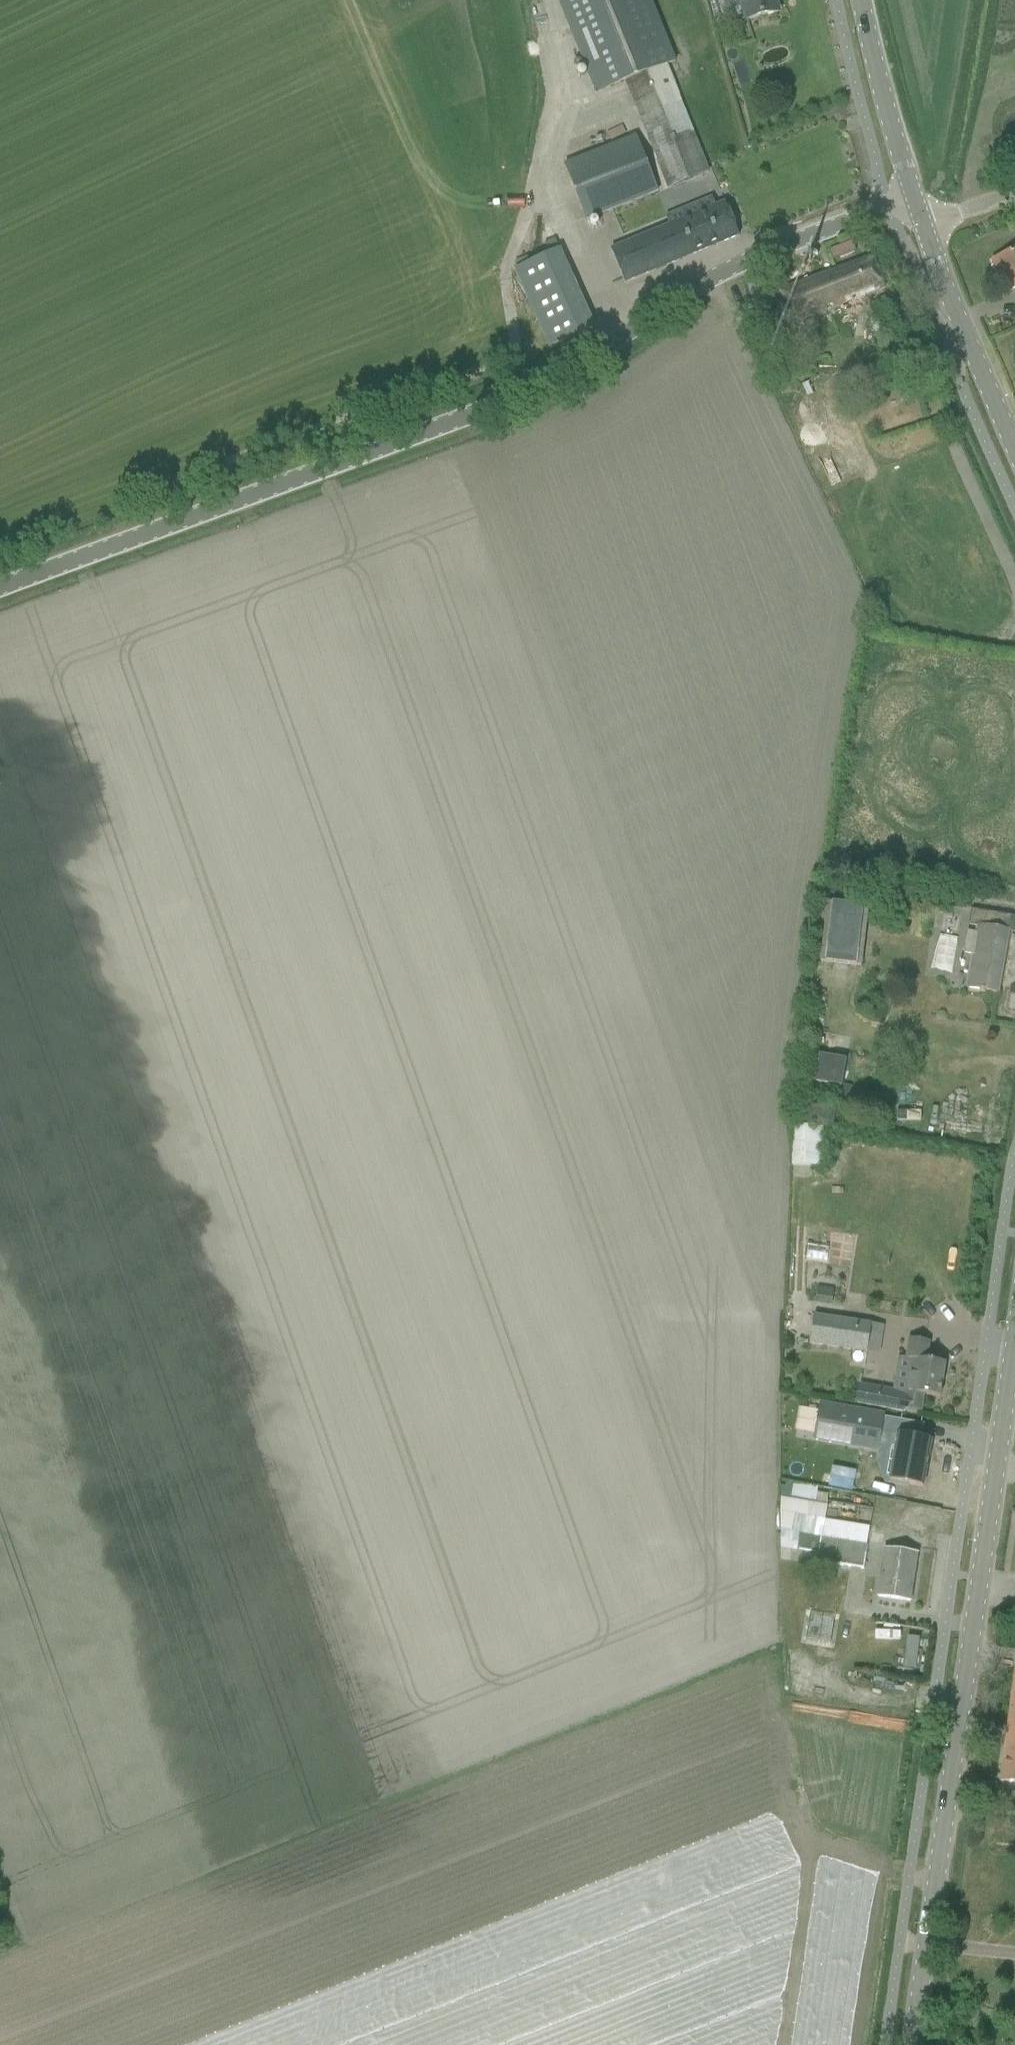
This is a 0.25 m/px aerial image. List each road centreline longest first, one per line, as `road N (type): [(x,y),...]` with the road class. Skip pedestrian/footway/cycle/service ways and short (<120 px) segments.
road 1 (unclassified): [(0,590),(512,401),(710,278),(912,199)]
road 2 (tertiary): [(910,2044),(1014,1335)]
road 3 (tertiary): [(1014,448),(924,233)]
road 4 (tertiary): [(912,199),(858,0)]

